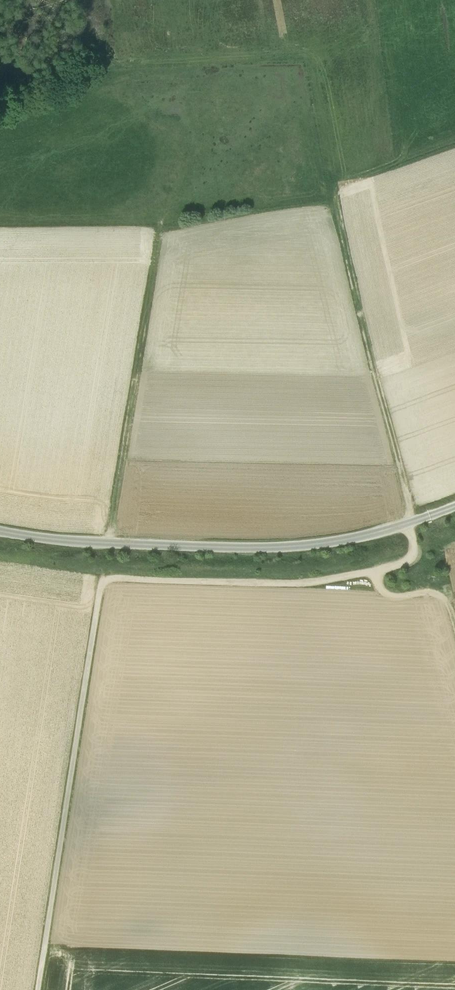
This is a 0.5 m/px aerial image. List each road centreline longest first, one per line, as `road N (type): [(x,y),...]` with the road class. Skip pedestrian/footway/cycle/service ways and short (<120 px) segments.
road 1 (track): [(101,576),(326,581),(409,561),(410,505),(324,188),(454,139)]
road 2 (track): [(35,989),(101,576)]
road 3 (track): [(109,544),(162,211)]

